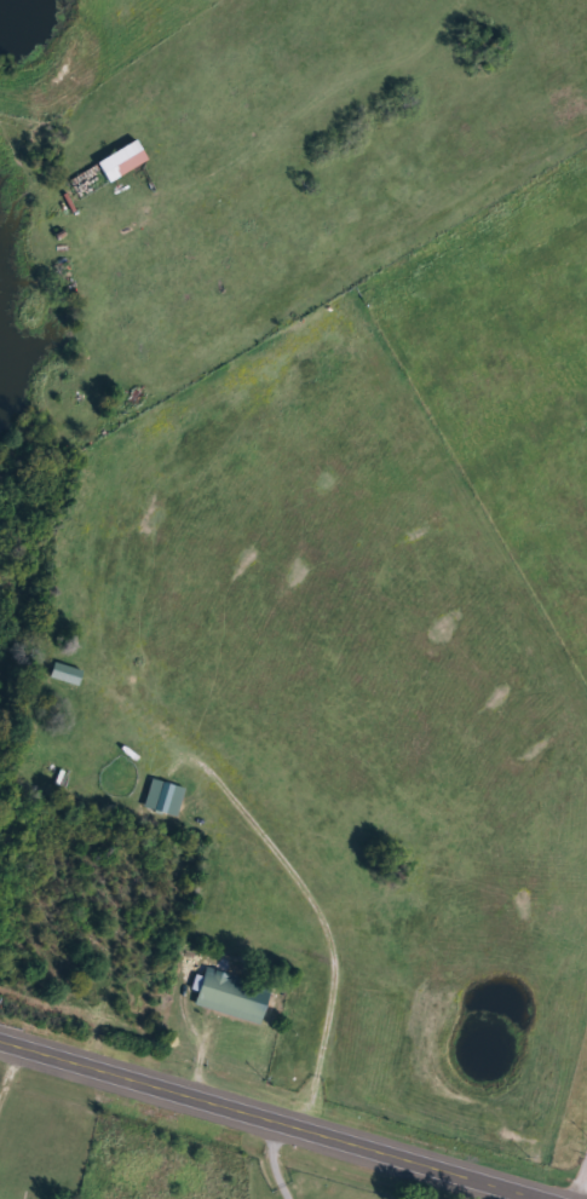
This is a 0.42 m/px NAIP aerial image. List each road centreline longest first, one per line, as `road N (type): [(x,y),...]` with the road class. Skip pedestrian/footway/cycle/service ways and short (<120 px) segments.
road 1 (primary): [(0,1032),(575,1198)]

